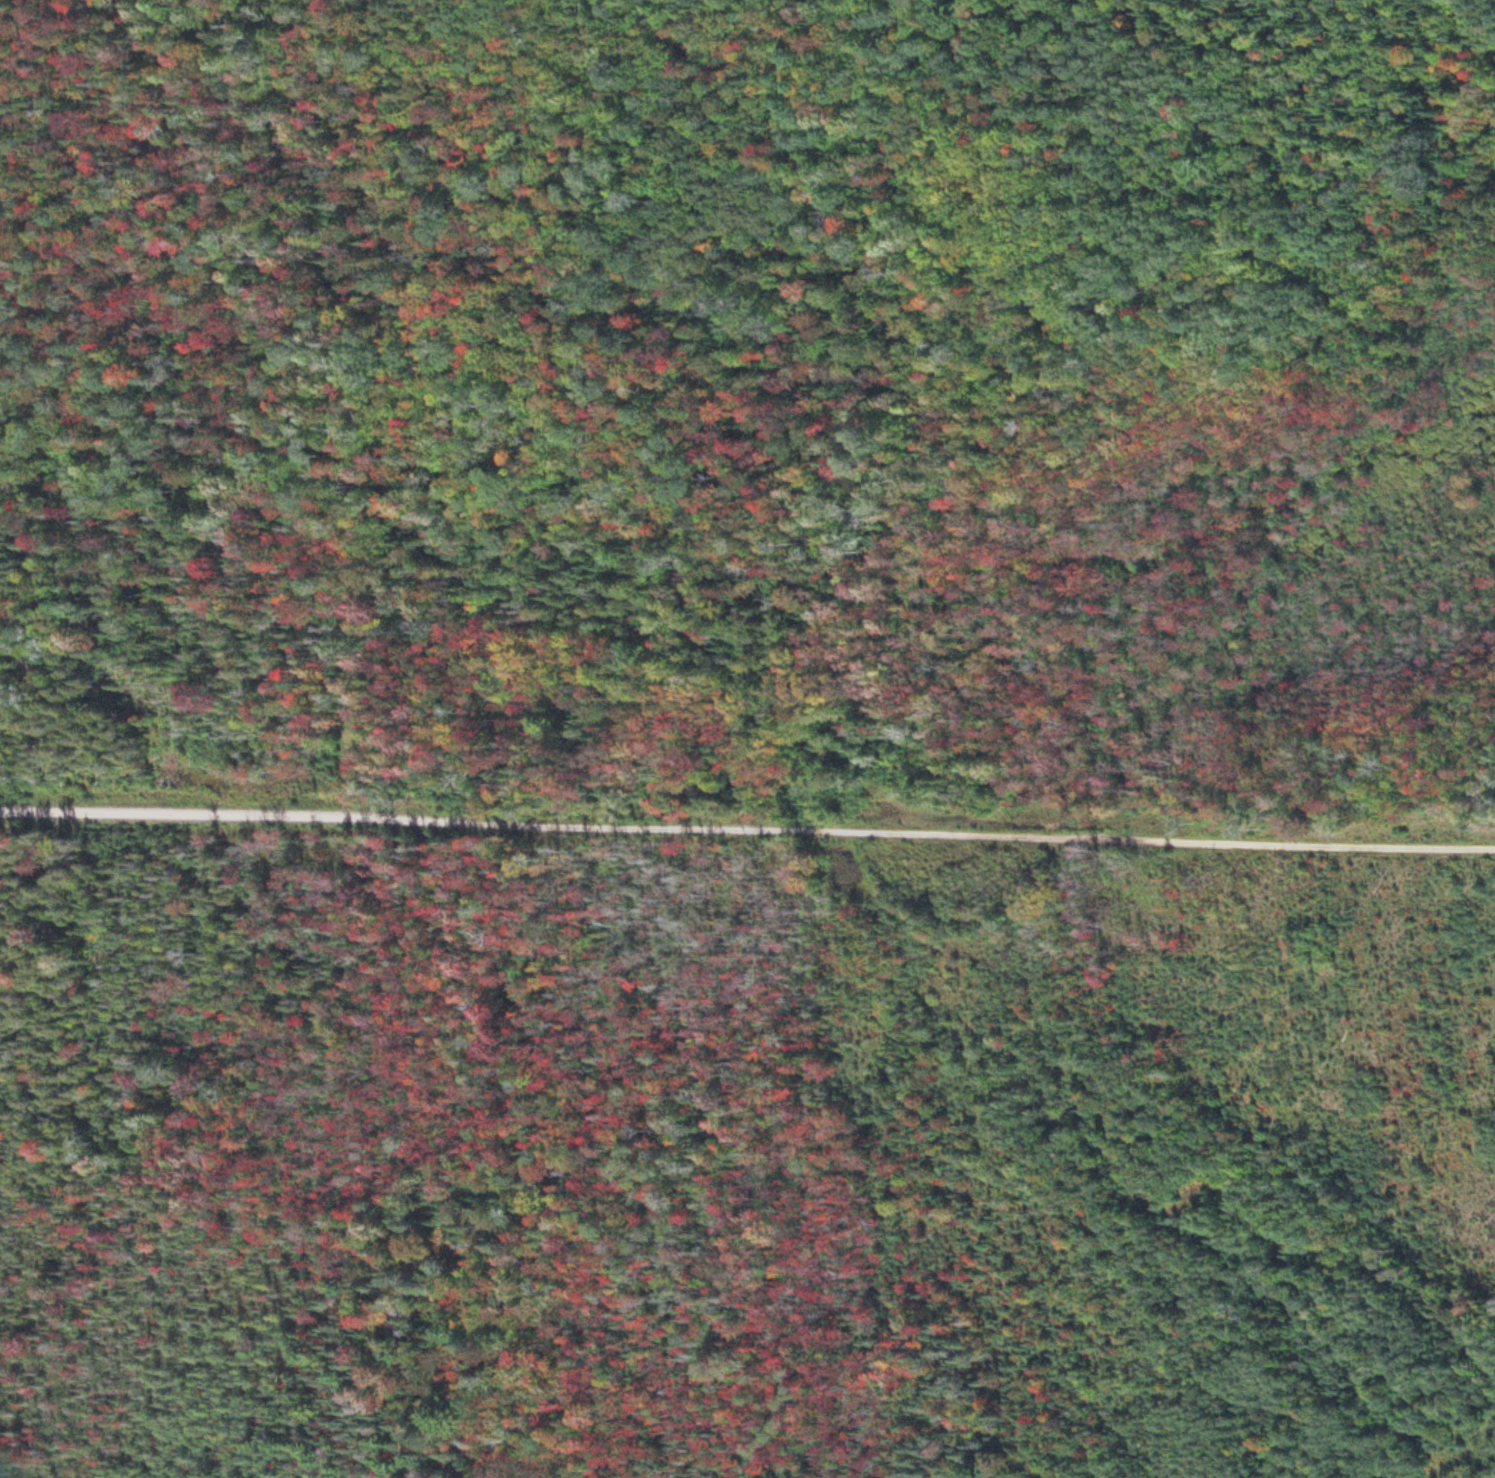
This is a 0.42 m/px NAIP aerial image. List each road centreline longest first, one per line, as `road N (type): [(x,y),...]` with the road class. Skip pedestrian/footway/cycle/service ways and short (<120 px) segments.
road 1 (track): [(0,807),(1494,840)]

